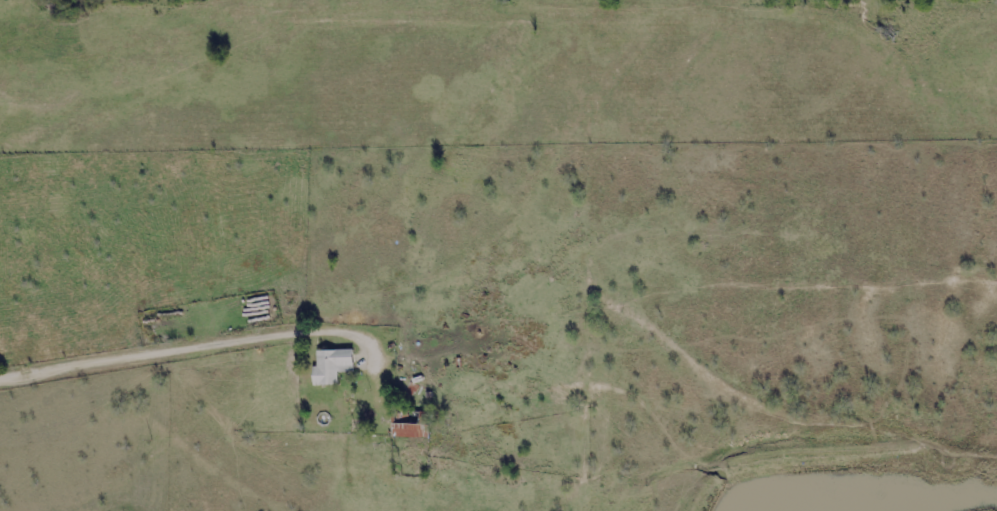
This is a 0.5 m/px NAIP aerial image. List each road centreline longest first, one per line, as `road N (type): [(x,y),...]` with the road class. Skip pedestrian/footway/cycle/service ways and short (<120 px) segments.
road 1 (residential): [(0,368),(310,320),(364,323)]

